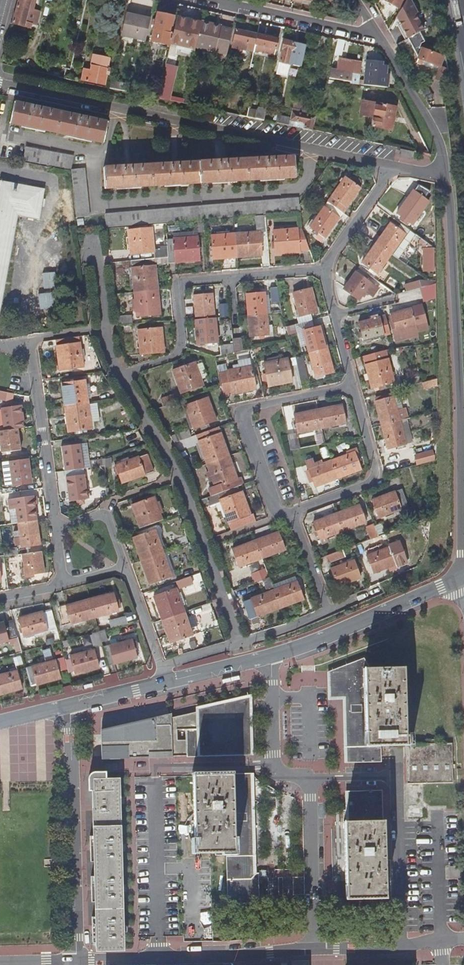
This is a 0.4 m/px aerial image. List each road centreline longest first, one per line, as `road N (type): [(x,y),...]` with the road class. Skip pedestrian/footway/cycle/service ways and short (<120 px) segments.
road 1 (residential): [(447,173),(463,569)]
road 2 (residential): [(0,84),(388,163)]
road 3 (residential): [(236,644),(174,470),(119,378)]
road 4 (residential): [(77,962),(68,707)]
road 5 (residential): [(290,515),(274,508),(240,419),(245,409),(355,385)]
road 6 (residential): [(312,951),(77,962)]
road 7 (residential): [(267,657),(463,578)]
road 8 (residential): [(55,531),(29,343)]
road 9 (residential): [(355,385),(375,477),(290,515)]
road 10 (residential): [(229,279),(174,284),(174,357),(119,378)]
road 11 (residential): [(207,0),(382,40)]
road 12 (residential): [(310,780),(312,951)]
road 13 (residential): [(401,947),(396,777)]
road 14 (residential): [(267,657),(271,765),(281,776),(310,780)]
road 15 (residential): [(382,40),(422,105),(447,173)]
road 16 (residential): [(388,163),(380,188),(327,269)]

